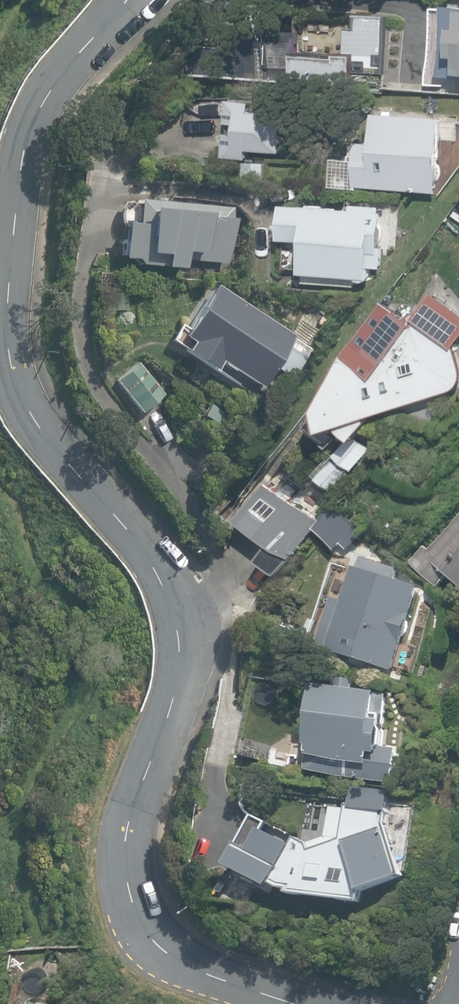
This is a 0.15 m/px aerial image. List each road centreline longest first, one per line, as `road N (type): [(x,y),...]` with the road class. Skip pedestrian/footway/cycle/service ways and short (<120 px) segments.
road 1 (unclassified): [(130,0),(37,115),(14,241),(7,339),(26,406),(149,552),(176,621),(173,688),(128,834),(129,889),(148,934),(205,970),(290,1003)]

